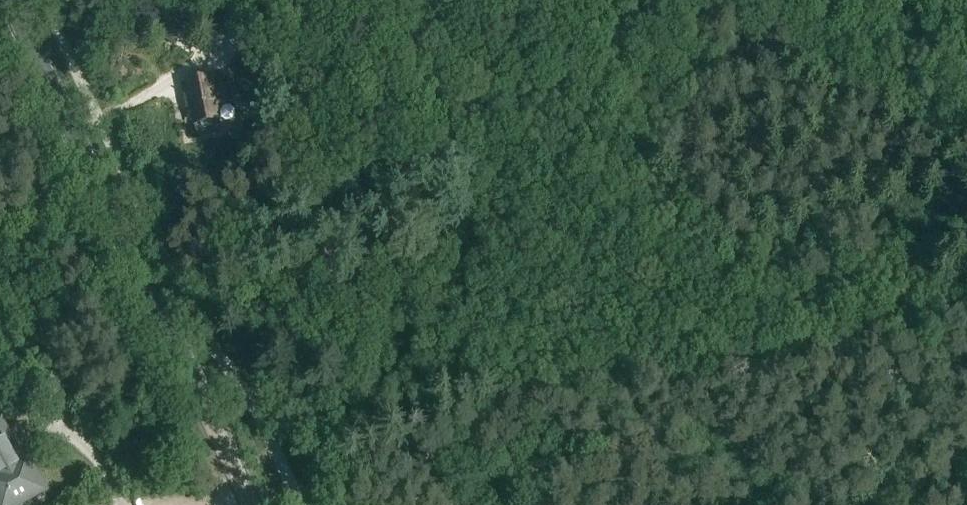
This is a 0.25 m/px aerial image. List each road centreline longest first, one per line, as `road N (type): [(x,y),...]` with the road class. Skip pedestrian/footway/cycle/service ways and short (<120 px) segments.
road 1 (secondary): [(251,504),(9,0)]

